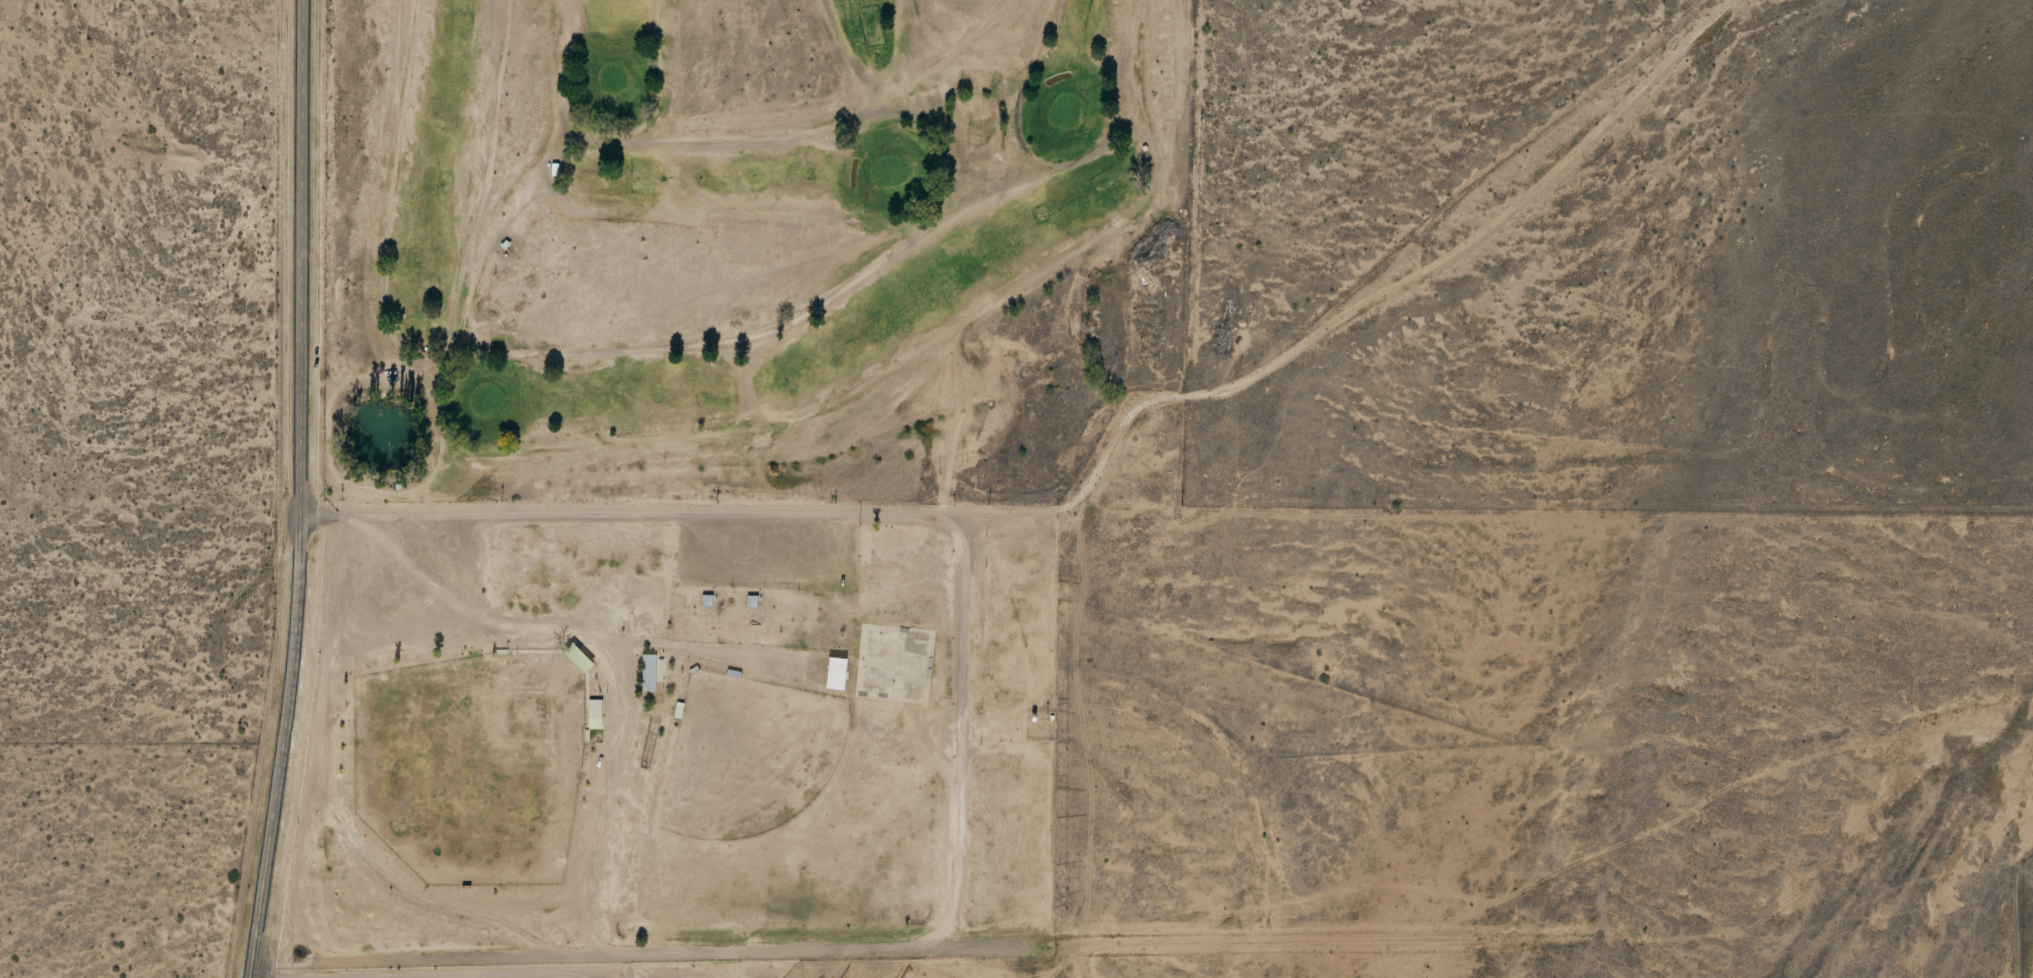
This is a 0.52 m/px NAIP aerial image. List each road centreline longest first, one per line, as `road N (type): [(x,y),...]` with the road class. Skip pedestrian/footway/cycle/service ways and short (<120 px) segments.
road 1 (tertiary): [(245,977),(288,622),(302,0)]

